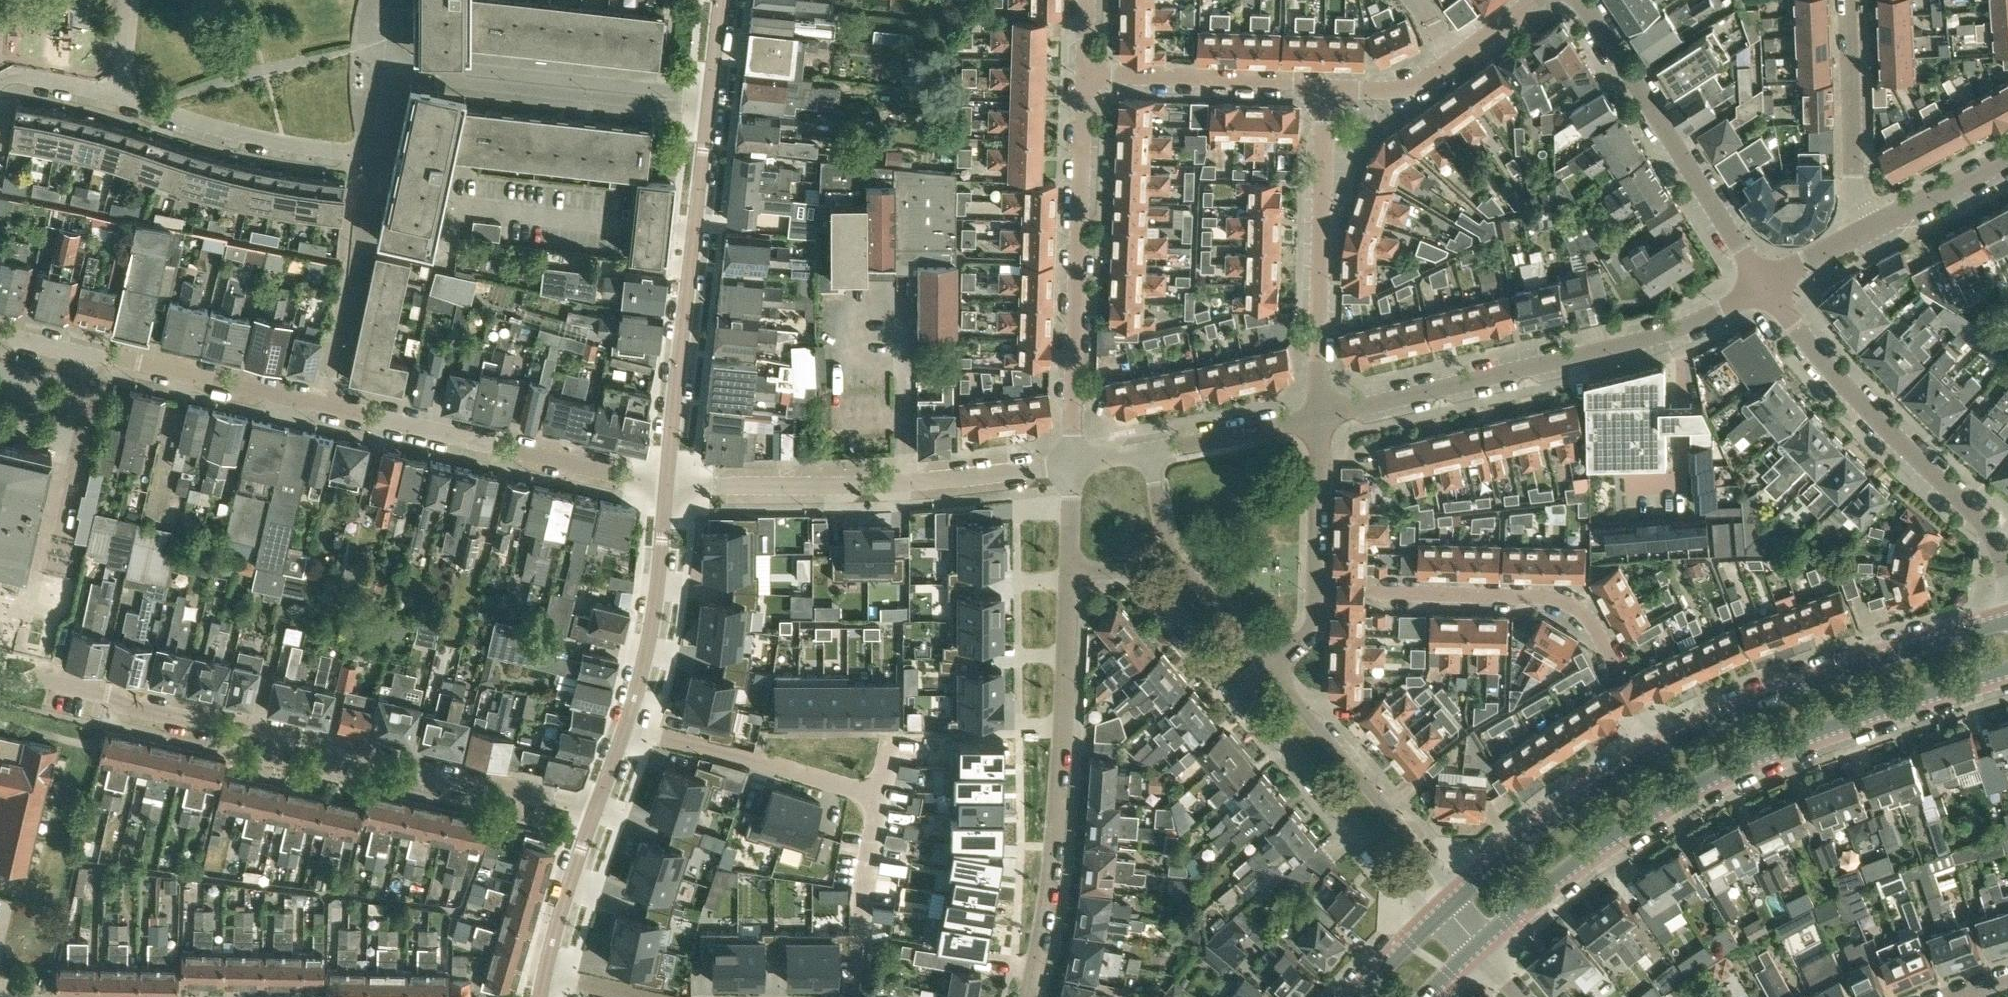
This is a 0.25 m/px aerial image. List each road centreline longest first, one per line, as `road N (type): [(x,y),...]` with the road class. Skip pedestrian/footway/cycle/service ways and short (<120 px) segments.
road 1 (unclassified): [(667,485),(0,333)]
road 2 (residential): [(0,678),(231,730),(249,728),(471,786),(499,778),(598,802)]
road 3 (primary): [(1475,946),(1607,840),(1717,776),(1799,739),(2007,671)]
road 4 (residential): [(1317,420),(1666,332),(1763,286)]
road 5 (unclassified): [(1027,996),(1050,856),(1069,571)]
road 6 (residential): [(1656,752),(1599,637),(1560,602),(1316,591)]
road 7 (unclassified): [(667,485),(860,485),(1072,465)]
road 8 (residential): [(1072,465),(1084,75)]
road 9 (residential): [(2007,581),(1981,520),(1826,366),(1763,286)]
road 10 (residential): [(667,485),(709,102)]
road 11 (primary): [(2007,622),(1768,700),(1656,752)]
road 12 (residential): [(123,98),(266,140),(362,153),(381,131),(391,67)]
road 13 (residential): [(1763,286),(1580,0)]
road 14 (residential): [(1317,420),(1324,91)]
road 15 (residential): [(709,102),(391,67)]
road 16 (unclassified): [(1241,690),(1434,919)]
road 17 (unclassified): [(1457,897),(1267,669)]
road 18 (residential): [(625,729),(881,797)]
road 19 (unclassified): [(1267,669),(1168,547),(1147,453)]
road 20 (residential): [(625,729),(650,633),(667,485)]
road 21 (primary): [(1656,752),(1457,897)]
road 22 (residential): [(1084,75),(1295,82),(1324,91)]
road 23 (residential): [(1324,91),(1381,93),(1426,81),(1535,0)]
road 24 (residential): [(1867,230),(1856,205),(1849,0)]
road 25 (unclassified): [(1069,571),(1127,574),(1155,587),(1241,690)]
road 26 (residential): [(545,974),(598,802)]
road 27 (unclassified): [(1147,453),(1317,420)]
road 28 (unclassified): [(1316,591),(1317,420)]
road 29 (residential): [(1867,230),(2007,157)]
road 30 (residential): [(881,797),(857,923)]
road 31 (residential): [(123,98),(25,77),(0,82)]

